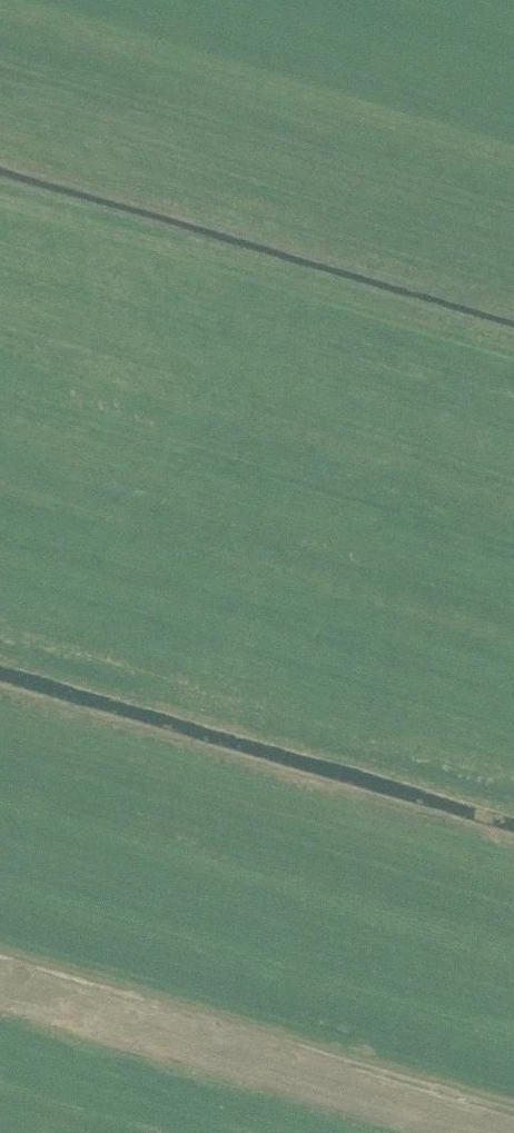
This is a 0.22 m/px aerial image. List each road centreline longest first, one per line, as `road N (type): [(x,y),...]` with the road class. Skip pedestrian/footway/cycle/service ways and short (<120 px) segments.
road 1 (track): [(513,1115),(0,960)]

